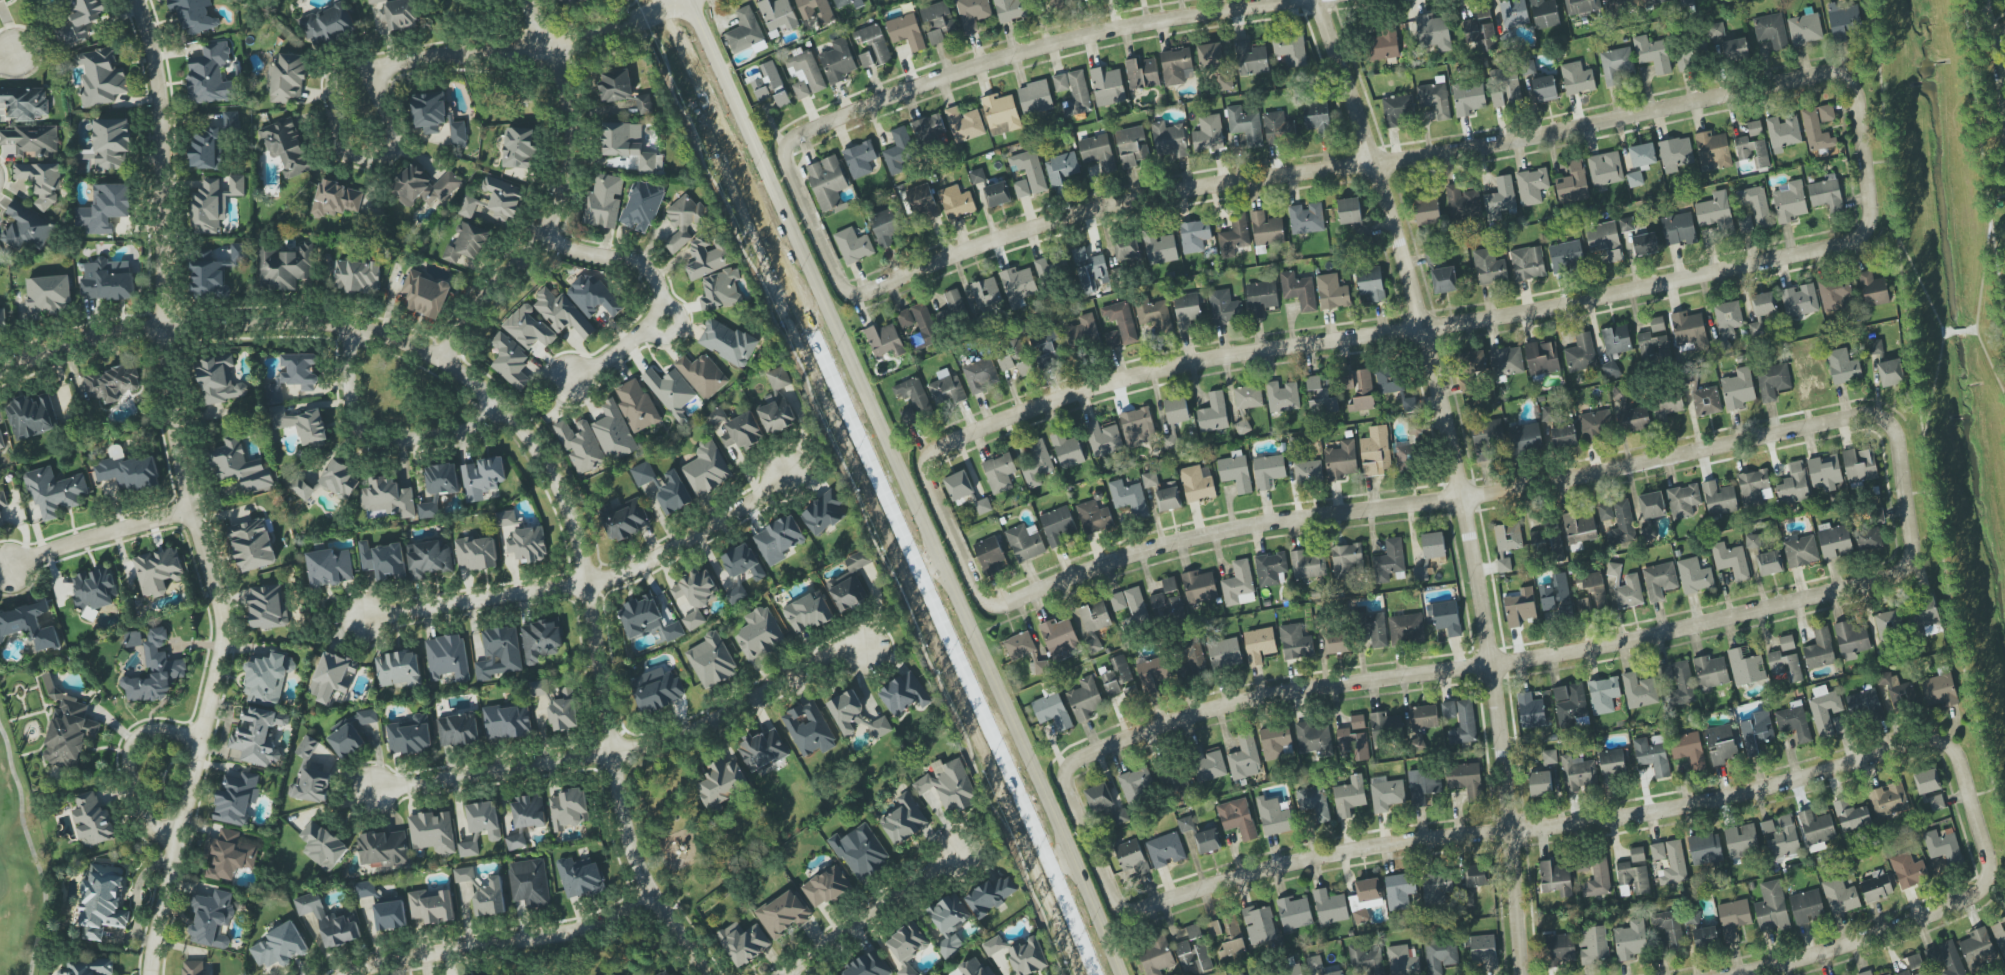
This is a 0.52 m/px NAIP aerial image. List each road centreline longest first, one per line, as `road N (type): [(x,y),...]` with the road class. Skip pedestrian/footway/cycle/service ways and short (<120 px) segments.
road 1 (residential): [(809,221),(838,287),(856,294),(1135,199),(1539,135),(1836,73),(1857,95),(1865,162)]
road 2 (residential): [(0,370),(119,332),(312,321),(386,336),(438,356),(476,383),(539,451),(577,535),(636,865),(707,974)]
road 3 (residential): [(948,533),(923,473),(927,454),(1026,410),(1213,359),(1547,308),(1850,241),(1870,218),(1865,162)]
road 4 (residential): [(948,533),(978,597),(995,607),(1150,549),(1226,531),(1464,497),(1869,415),(1896,436),(1906,496)]
road 5 (secondary): [(1123,974),(687,0)]
road 6 (residential): [(1086,840),(1064,780),(1085,755),(1169,721),(1282,693),(1580,650),(1888,578),(1912,552),(1906,496)]
road 7 (residential): [(1086,840),(1112,903),(1124,912),(1301,860),(1736,795),(1933,738),(1956,753),(1974,810)]
road 8 (residential): [(1522,974),(1492,666),(1464,497),(1376,164),(1317,0)]
road 9 (residential): [(140,0),(161,112),(168,379),(225,626),(223,661),(173,844),(156,974)]
road 10 (residential): [(809,221),(784,163),(797,135),(1039,47),(1296,0)]
road 11 (residential): [(368,784),(612,753),(720,715),(838,651),(866,647)]
road 12 (residential): [(362,618),(617,577),(756,500),(785,475)]
road 13 (residential): [(554,42),(575,154),(562,203),(542,238),(438,356)]
road 14 (residential): [(1724,974),(1873,936),(1984,888),(1989,871),(1974,810)]
road 15 (residential): [(682,0),(583,37),(368,72)]
road 16 (residential): [(651,899),(555,936),(367,974)]
road 17 (residential): [(542,238),(633,250),(662,280),(662,305),(567,386)]
road 18 (residential): [(355,328),(346,384),(351,415),(373,442),(461,430),(495,405)]
road 19 (residential): [(368,72),(345,68),(329,81),(335,142),(340,152),(368,160),(383,157),(391,144),(368,72)]
road 20 (residential): [(955,854),(781,974)]
road 21 (residential): [(192,509),(95,533),(0,574)]
road 22 (residential): [(202,734),(165,727),(132,739),(130,780),(149,822),(173,844)]

